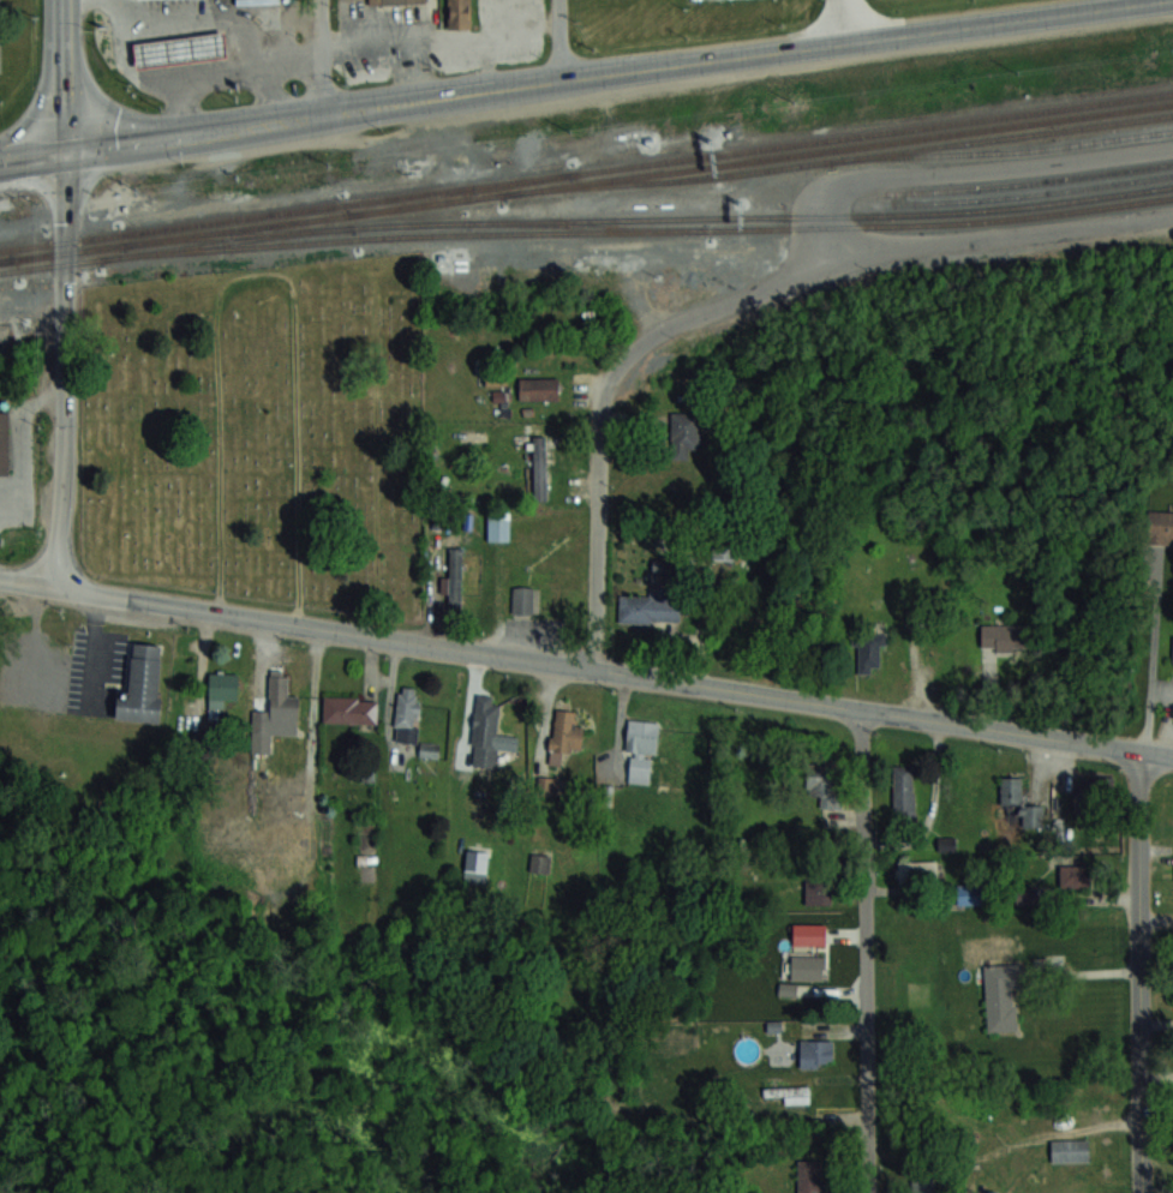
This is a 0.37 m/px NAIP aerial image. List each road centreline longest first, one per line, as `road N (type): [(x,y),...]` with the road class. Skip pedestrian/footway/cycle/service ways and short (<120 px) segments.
road 1 (tertiary): [(53,589),(1172,756)]
road 2 (residential): [(594,670),(604,392),(626,354),(837,253),(1172,213)]
road 3 (primary): [(321,114),(1133,0)]
road 4 (residential): [(868,1192),(862,713)]
road 5 (tertiary): [(1141,1192),(1138,751)]
road 6 (tertiary): [(53,589),(64,476),(64,152)]
road 7 (primary): [(64,152),(273,121)]
road 8 (tertiary): [(64,152),(61,0)]

